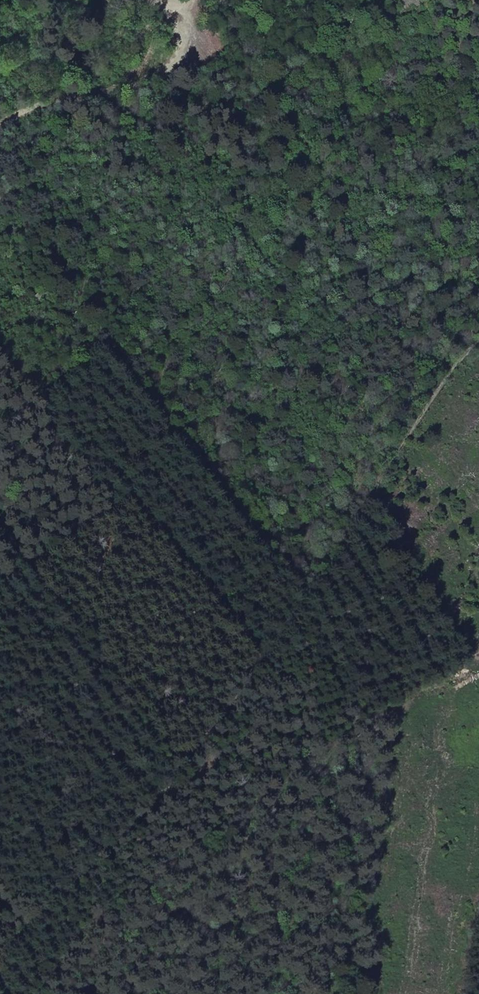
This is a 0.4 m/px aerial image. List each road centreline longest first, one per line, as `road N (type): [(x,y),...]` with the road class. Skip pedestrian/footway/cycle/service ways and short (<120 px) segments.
road 1 (track): [(0,956),(198,747),(451,368),(478,339)]
road 2 (track): [(175,775),(197,777),(326,699),(478,659)]
road 3 (track): [(167,0),(188,43),(179,65),(152,81),(53,102),(0,123)]

